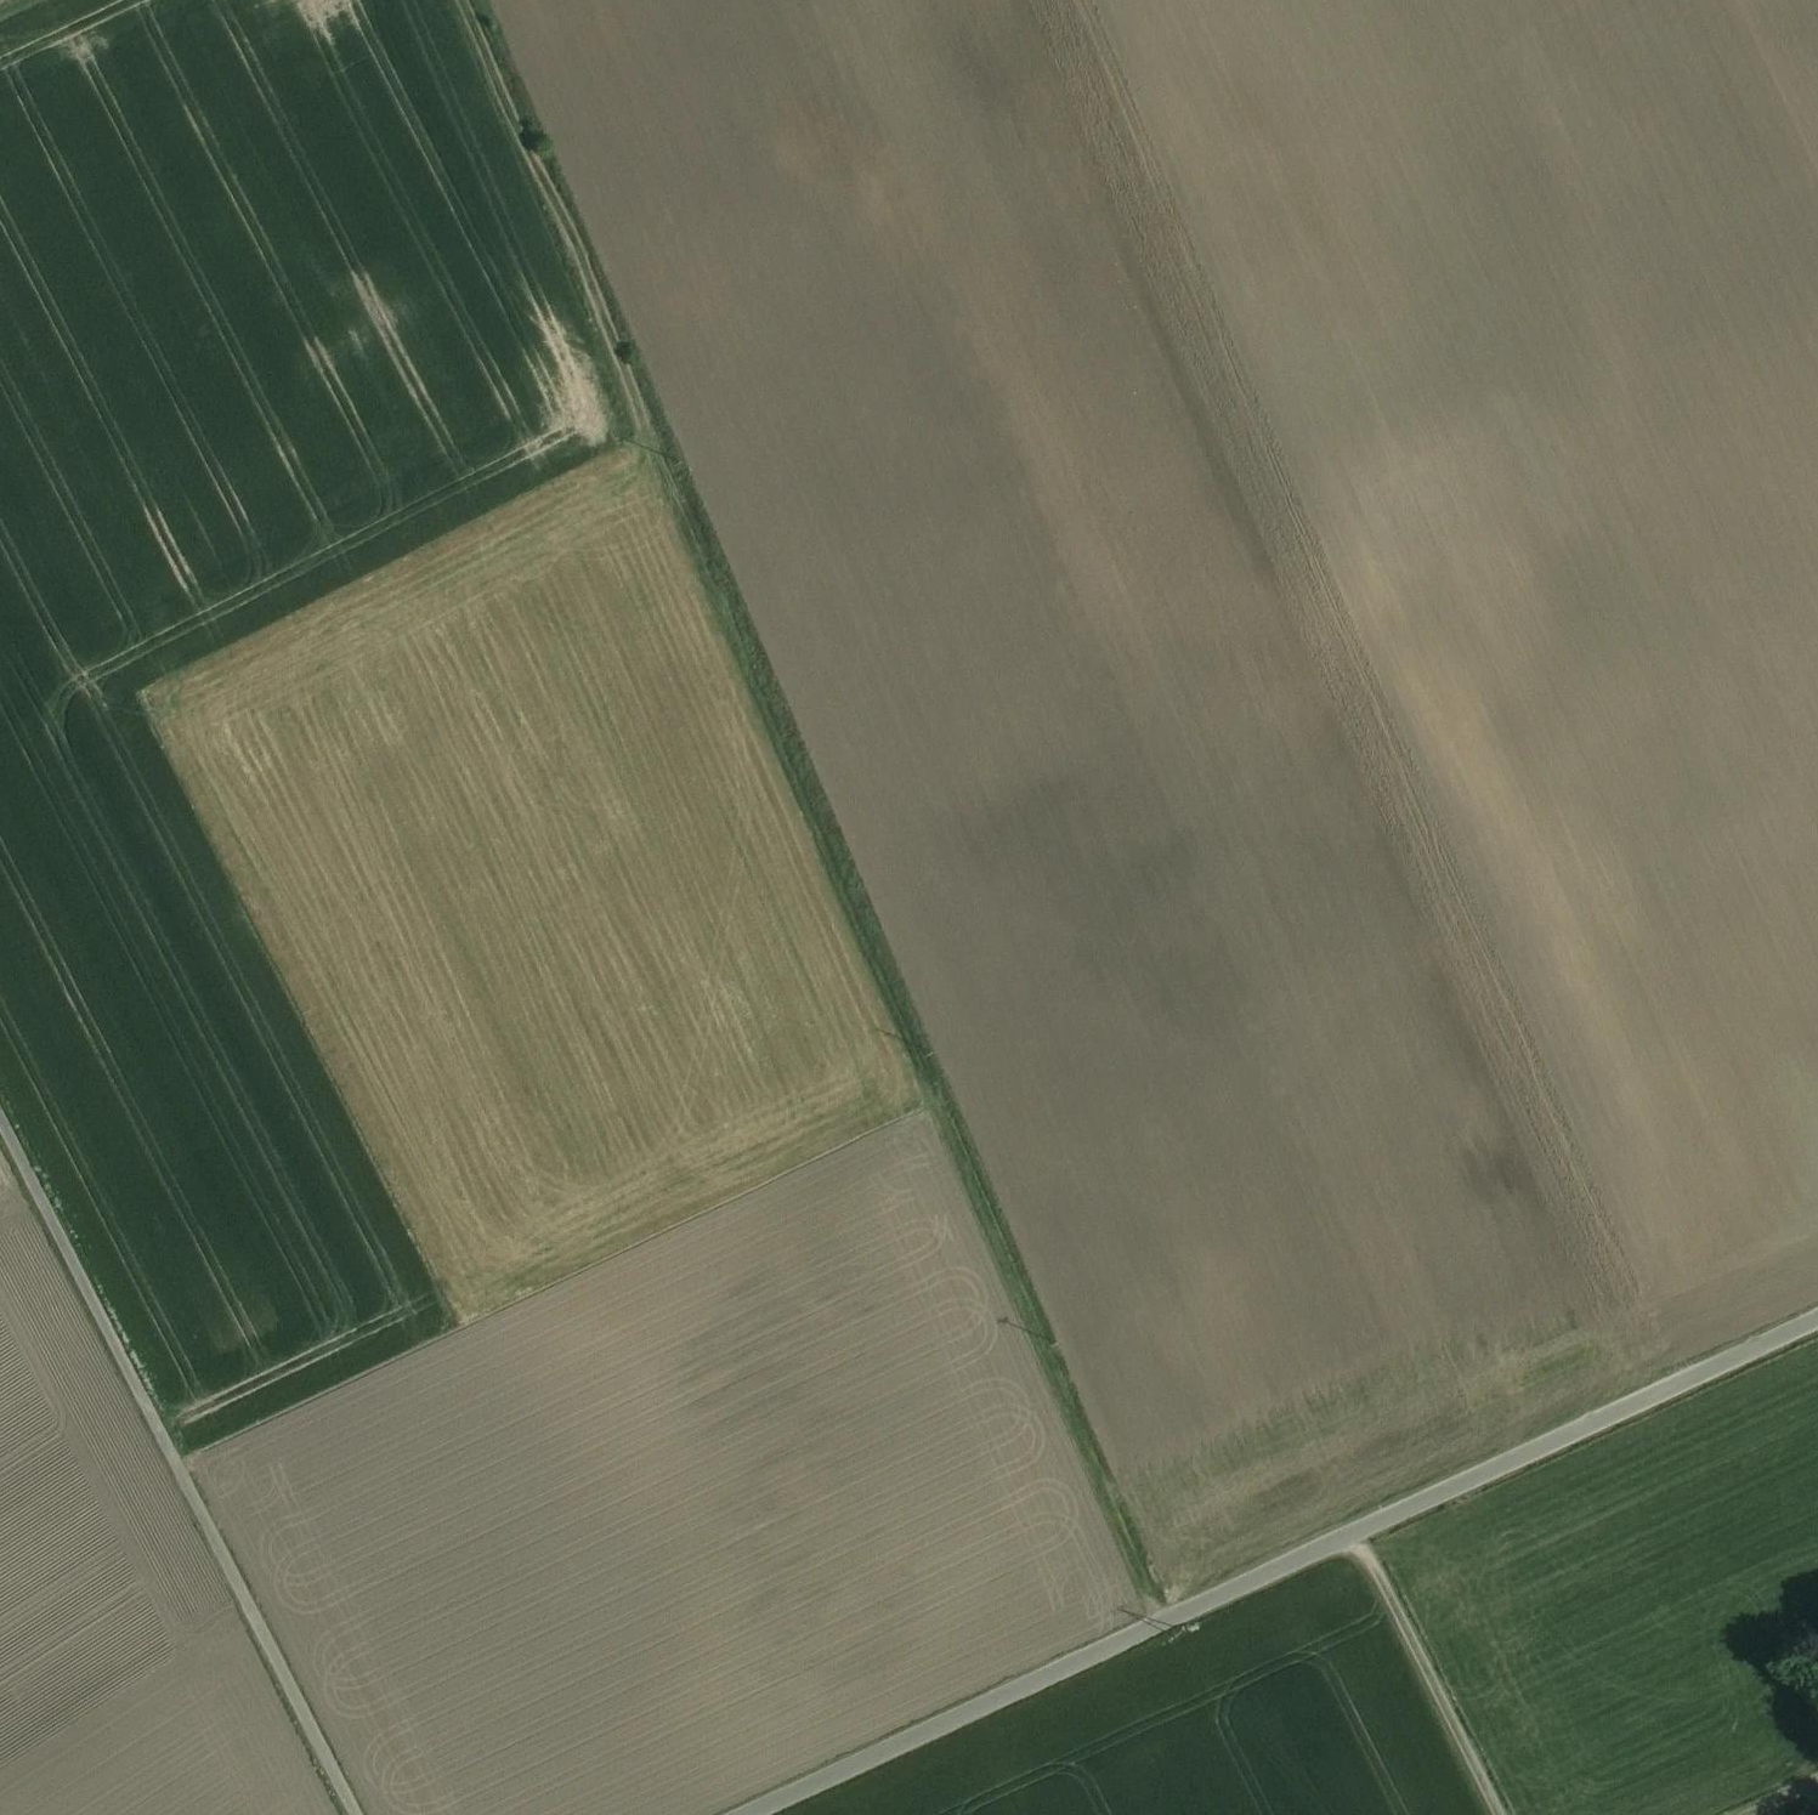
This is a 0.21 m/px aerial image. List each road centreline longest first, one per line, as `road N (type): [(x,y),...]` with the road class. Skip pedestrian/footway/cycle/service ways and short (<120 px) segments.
road 1 (track): [(473,0),(1160,1623)]
road 2 (unclassified): [(742,1814),(1817,1320)]
road 3 (unclassified): [(0,1116),(359,1814)]

